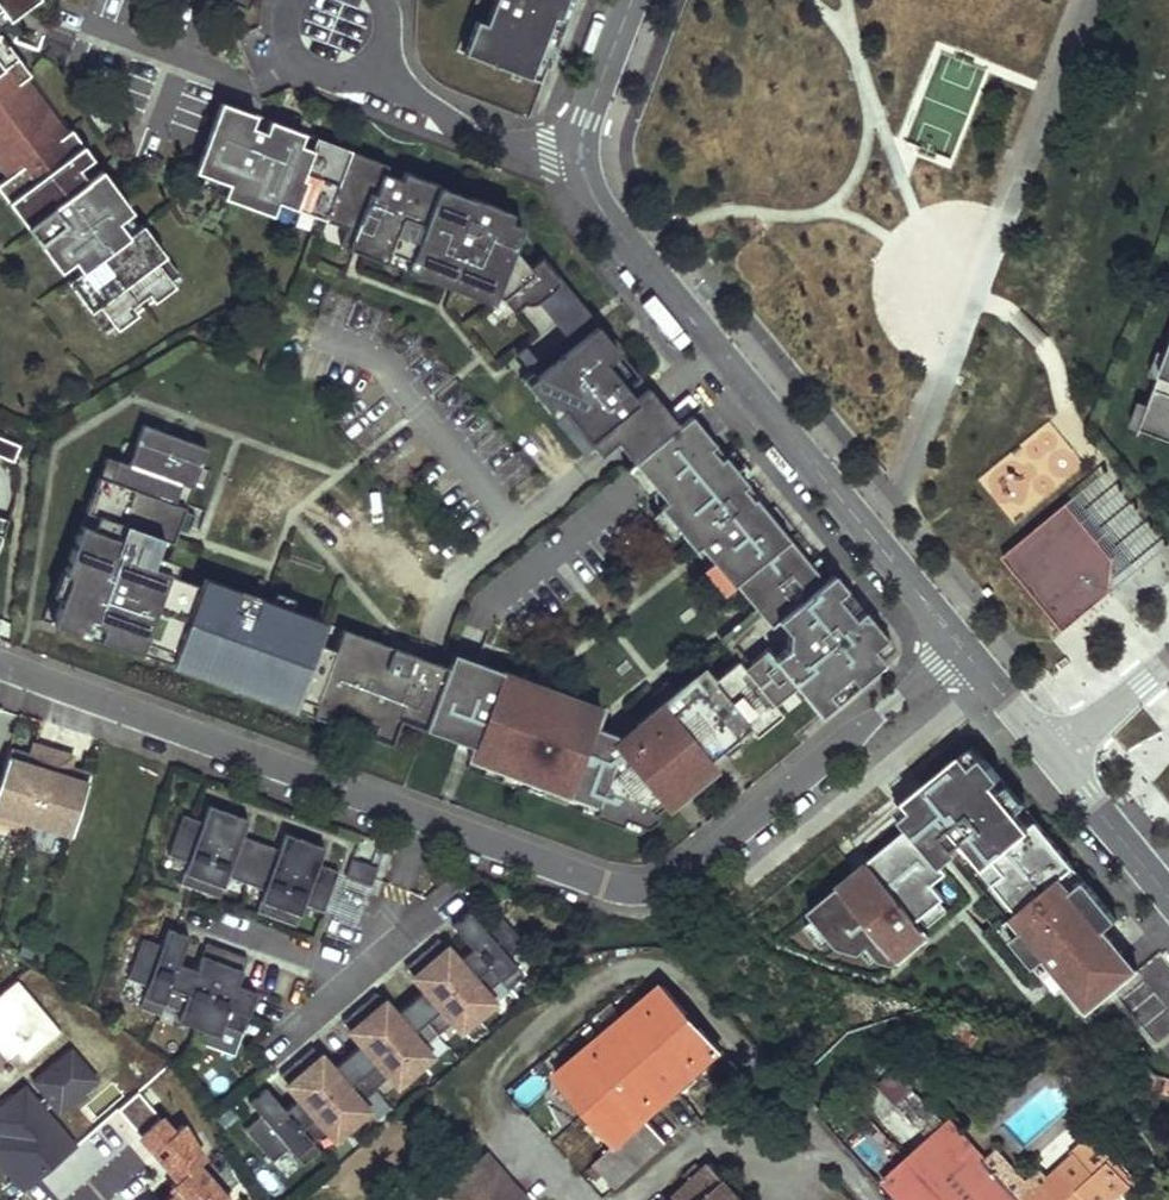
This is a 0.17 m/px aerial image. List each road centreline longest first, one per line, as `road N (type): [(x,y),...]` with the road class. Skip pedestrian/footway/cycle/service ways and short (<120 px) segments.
road 1 (residential): [(964,647),(693,868),(645,889),(605,885),(0,664)]
road 2 (residential): [(582,154),(599,204),(964,647)]
road 3 (residential): [(582,154),(485,137),(399,87)]
road 4 (residential): [(871,1199),(746,1056)]
road 5 (residential): [(1056,756),(1168,895)]
road 6 (residential): [(632,0),(587,119),(582,154)]
road 7 (residential): [(1056,756),(1168,660)]
road 8 (residential): [(964,647),(1056,756)]

